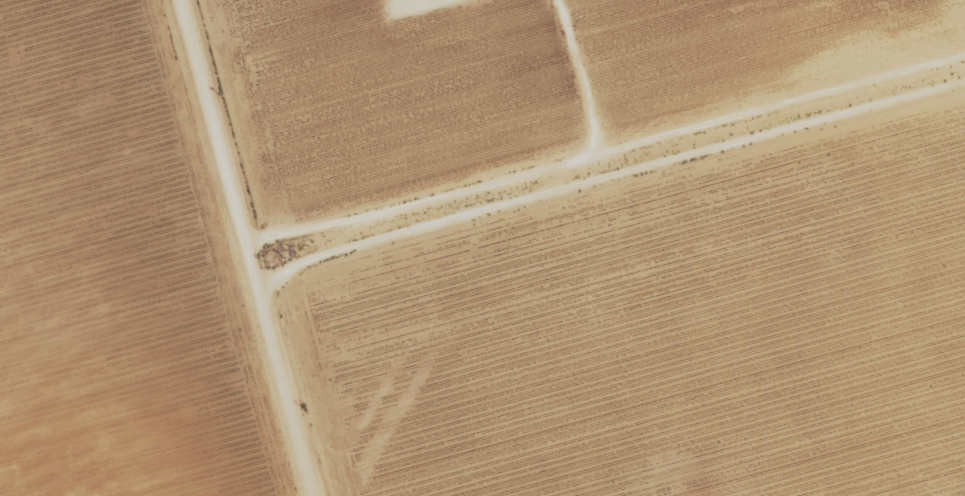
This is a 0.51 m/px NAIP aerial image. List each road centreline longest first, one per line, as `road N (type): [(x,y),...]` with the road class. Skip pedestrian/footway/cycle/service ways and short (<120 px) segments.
road 1 (track): [(964,51),(342,220),(243,236)]
road 2 (track): [(259,294),(295,262),(333,248),(964,78)]
road 3 (residential): [(311,495),(243,236),(168,0)]

